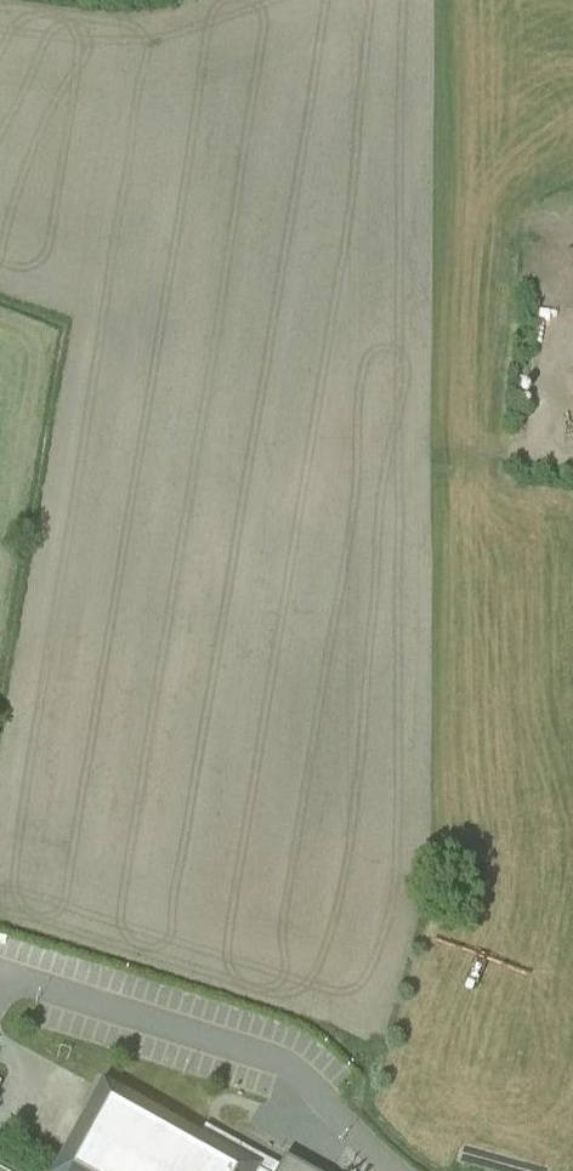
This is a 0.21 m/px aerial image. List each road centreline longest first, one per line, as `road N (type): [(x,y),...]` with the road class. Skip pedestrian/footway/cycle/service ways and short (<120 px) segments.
road 1 (residential): [(394,1170),(286,1067),(19,980),(0,988)]

